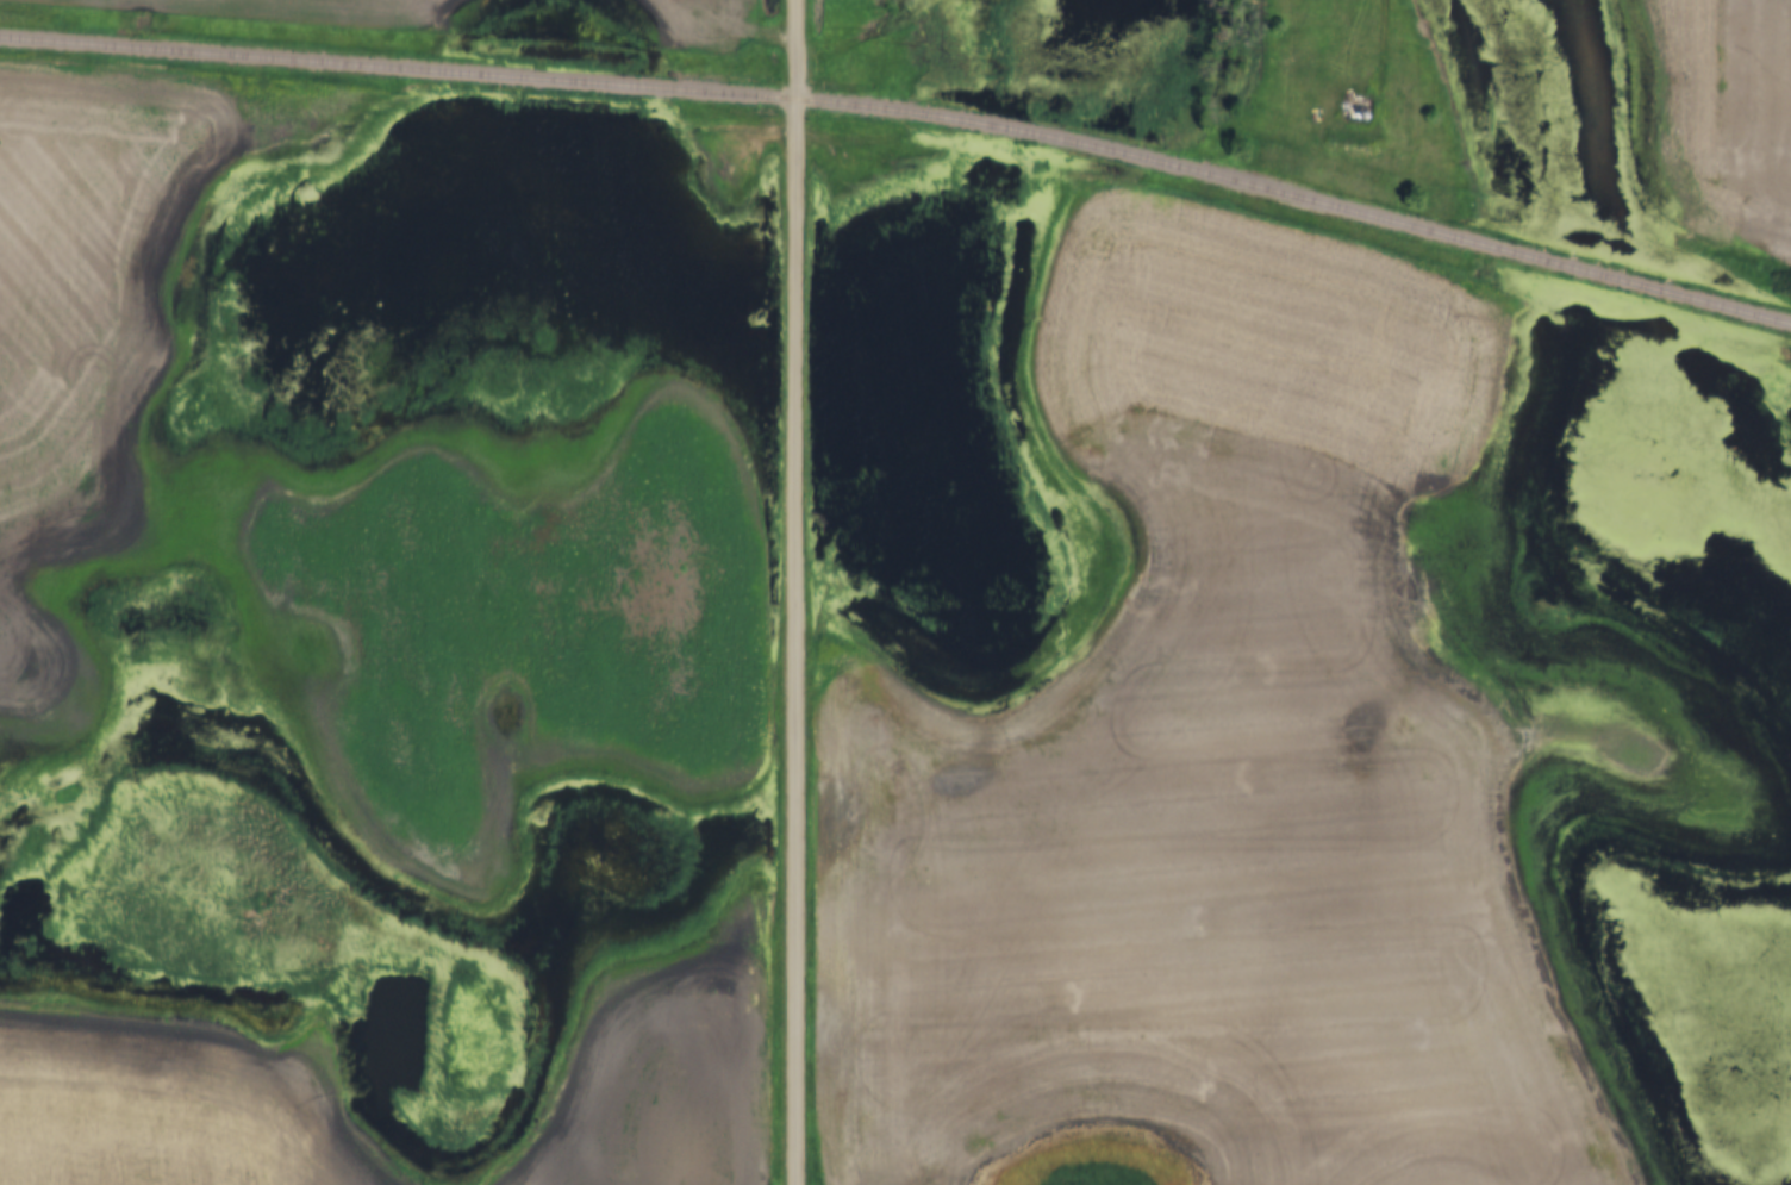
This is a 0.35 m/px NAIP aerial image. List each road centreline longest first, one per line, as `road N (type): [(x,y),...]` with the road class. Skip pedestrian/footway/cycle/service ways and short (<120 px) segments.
road 1 (residential): [(797,1184),(794,0)]

